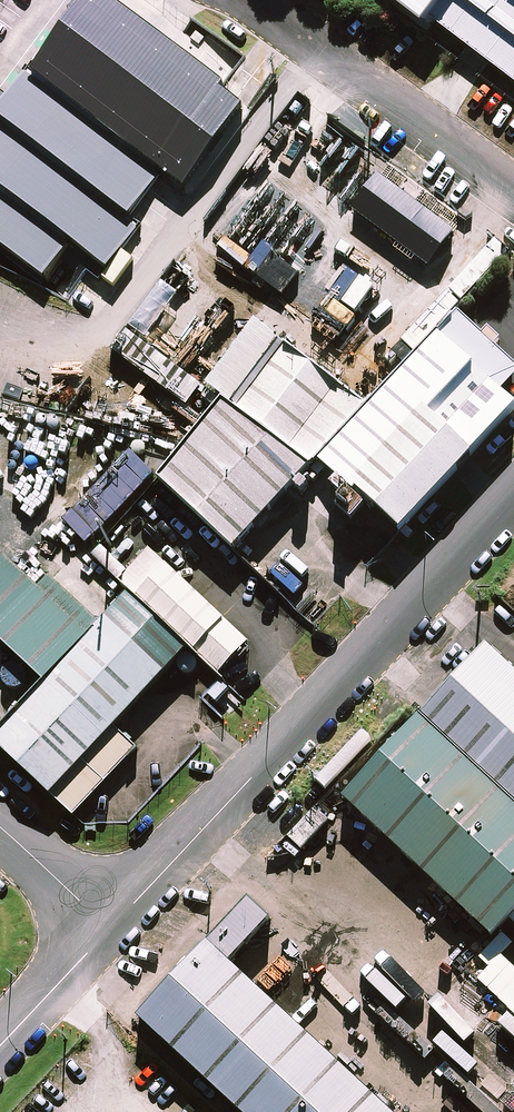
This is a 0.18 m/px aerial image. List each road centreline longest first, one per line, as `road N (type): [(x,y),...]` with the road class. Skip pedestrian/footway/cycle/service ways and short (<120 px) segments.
road 1 (residential): [(513,493),(110,929)]
road 2 (residential): [(317,41),(101,338)]
road 3 (residential): [(317,41),(513,188)]
road 4 (residential): [(110,929),(0,1047)]
road 5 (residential): [(0,828),(110,929)]

